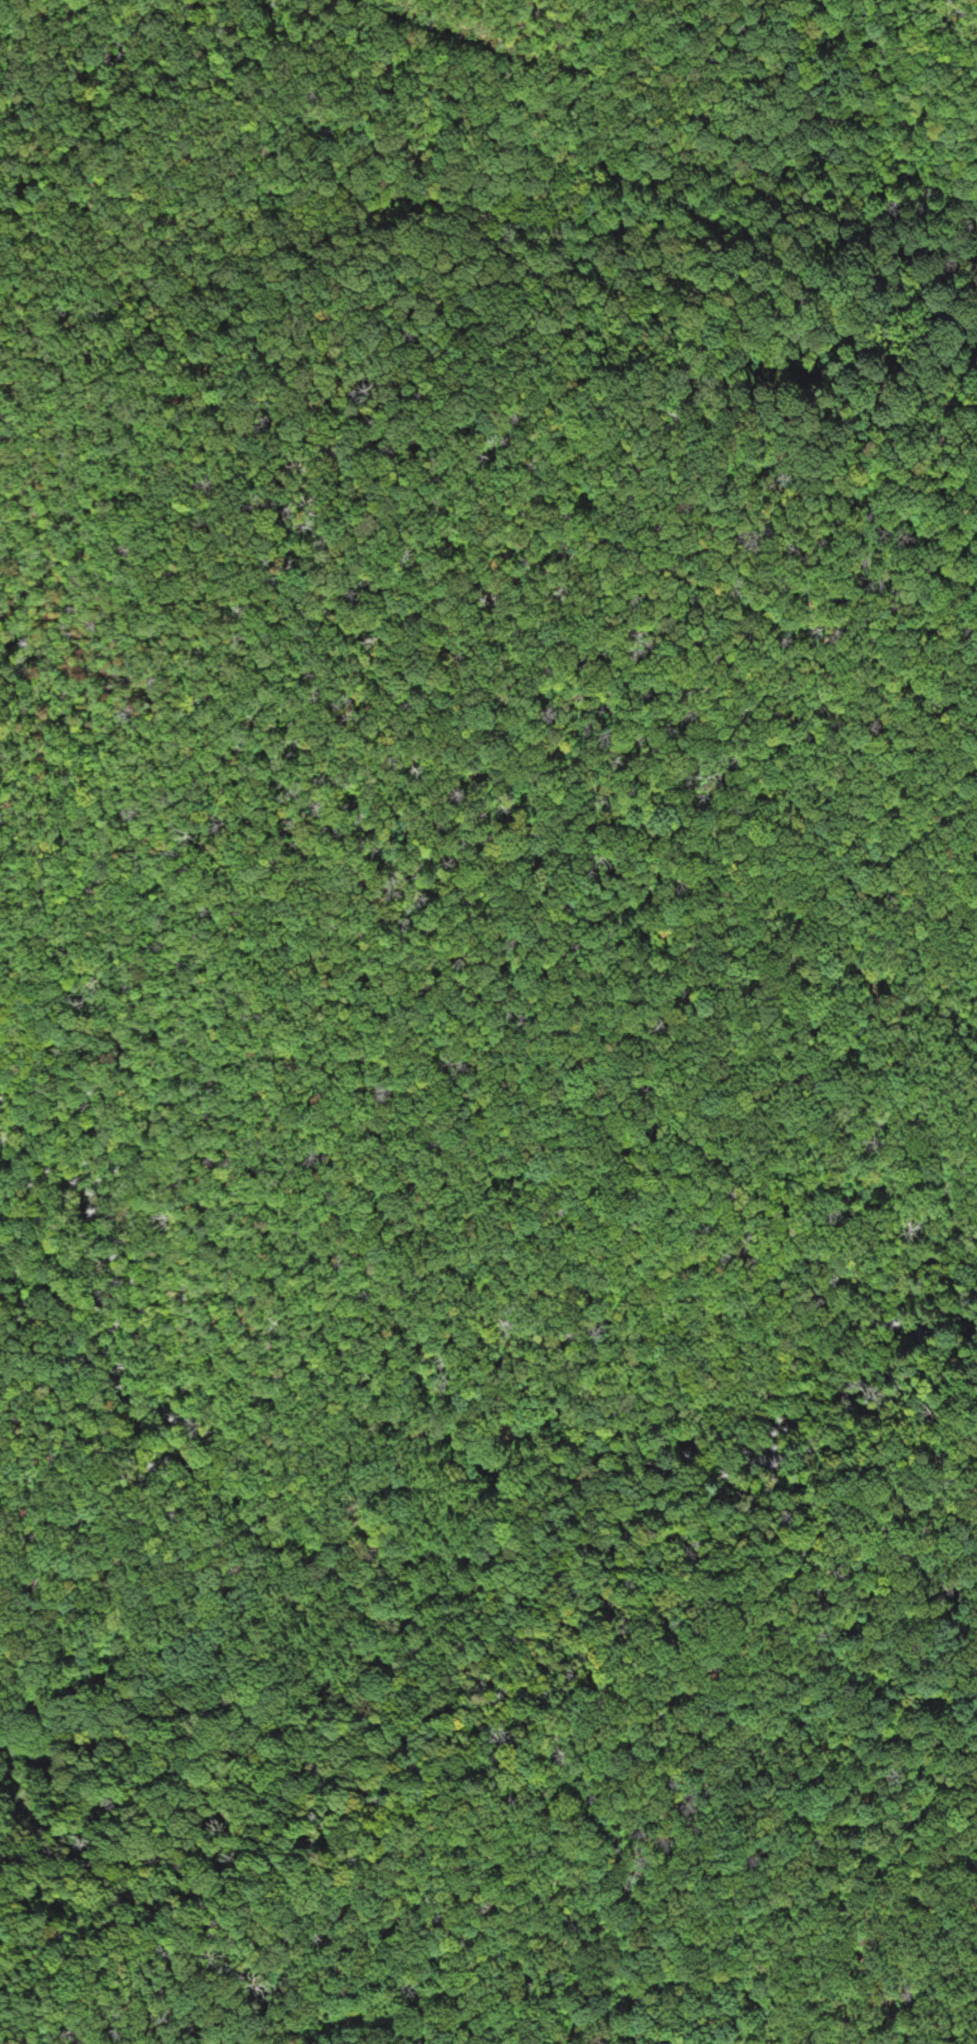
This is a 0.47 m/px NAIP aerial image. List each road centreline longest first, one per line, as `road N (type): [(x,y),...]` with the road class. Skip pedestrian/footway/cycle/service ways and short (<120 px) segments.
road 1 (track): [(408,1486),(483,1438),(659,1363),(825,1234),(976,1081)]
road 2 (track): [(616,2043),(680,2027),(785,2037),(883,1996),(976,2002)]

